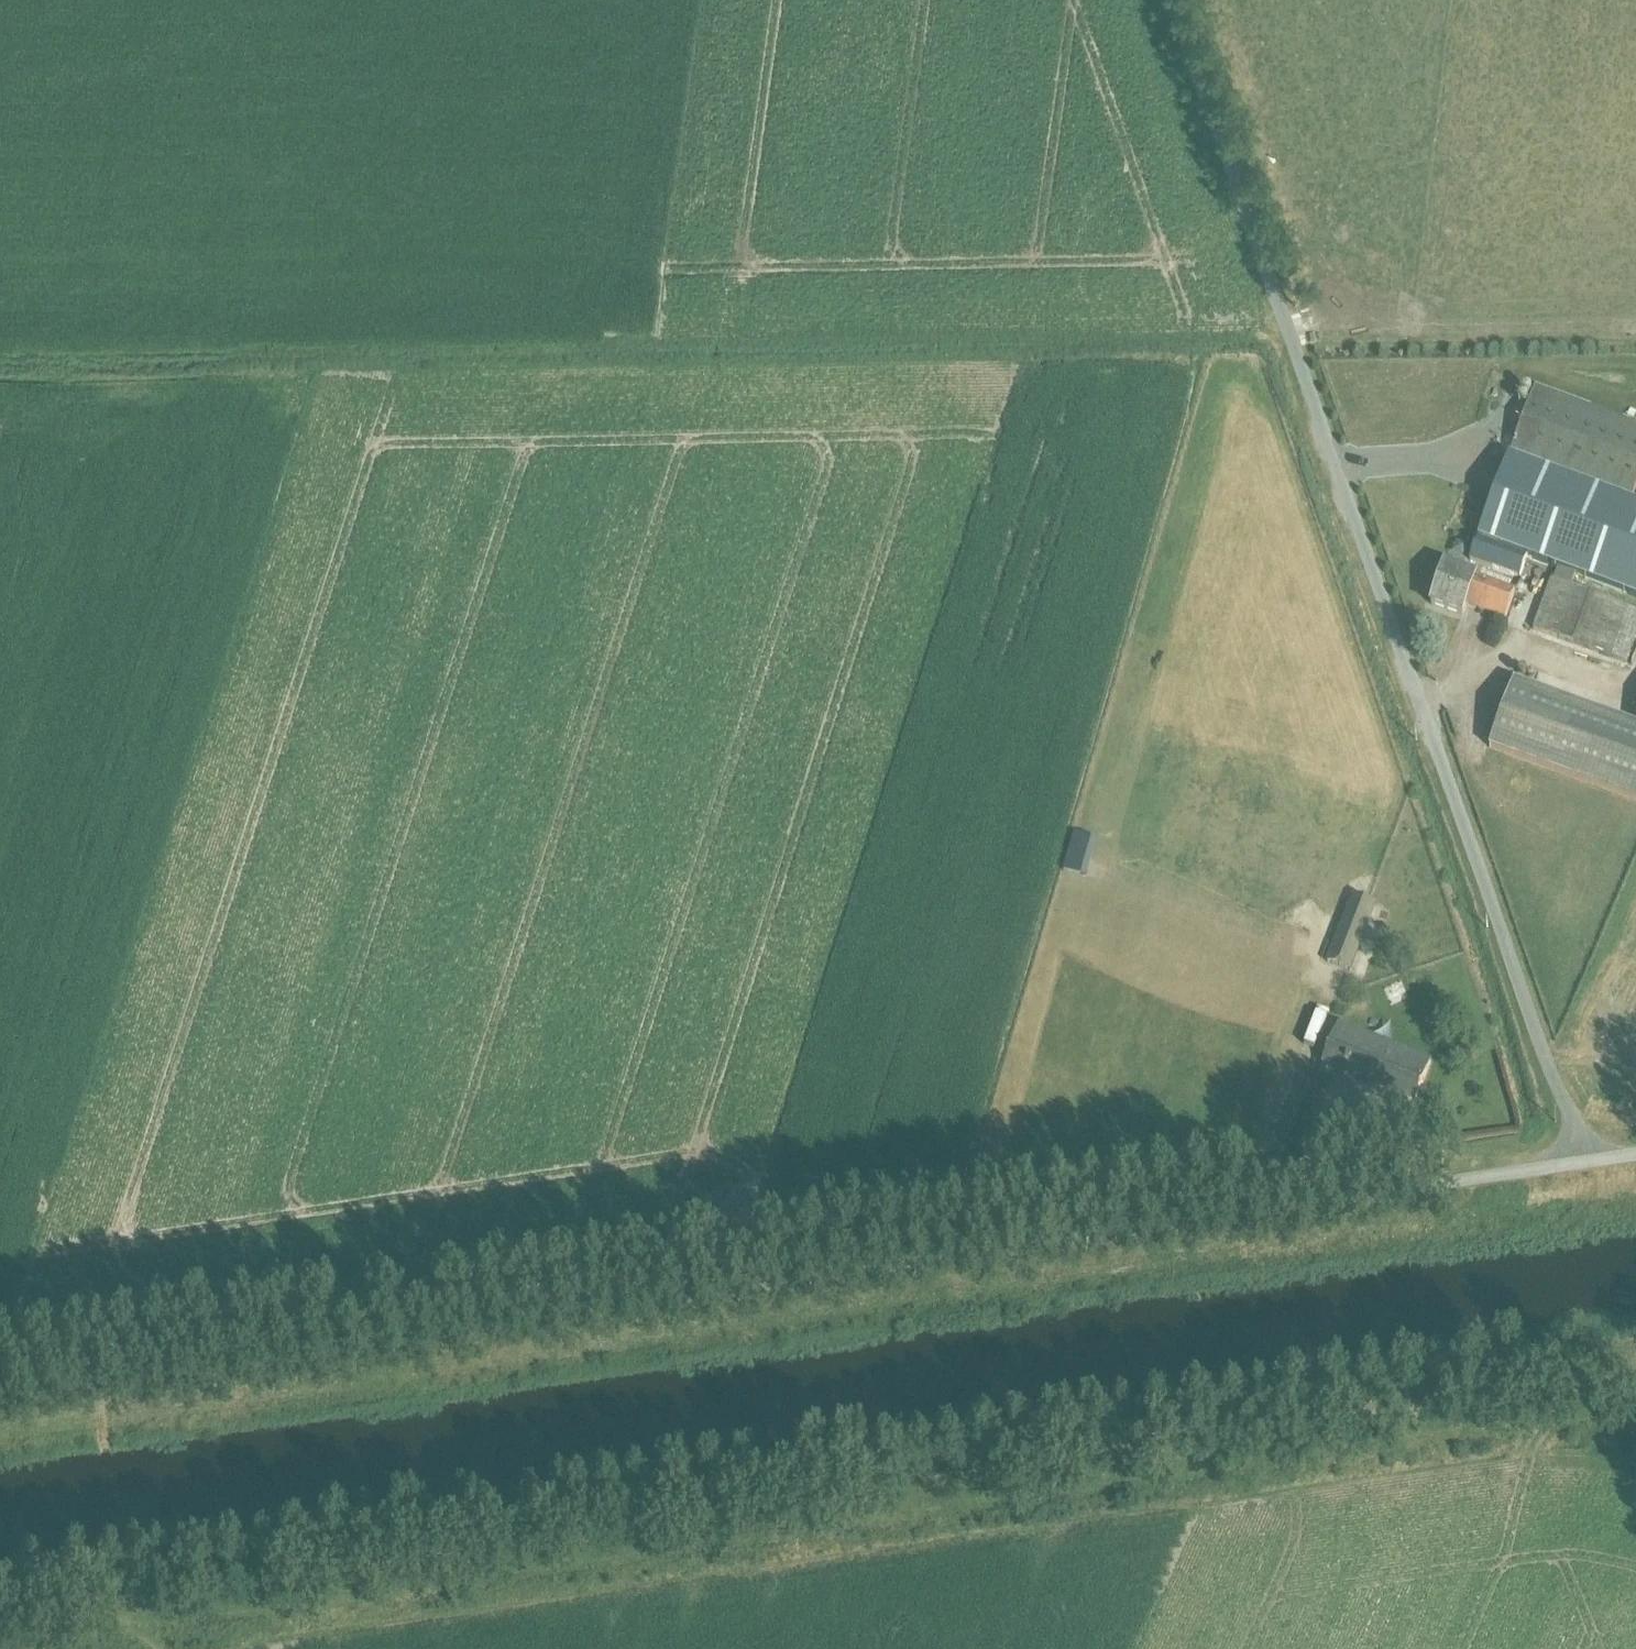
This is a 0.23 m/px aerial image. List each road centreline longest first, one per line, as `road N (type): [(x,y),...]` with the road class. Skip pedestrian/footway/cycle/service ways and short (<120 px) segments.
road 1 (track): [(1635,1380),(0,1621)]
road 2 (unclassified): [(1589,1165),(0,1399)]
road 3 (unclassified): [(1589,1165),(1172,0)]
road 4 (unclassified): [(1589,1165),(1635,1296)]

